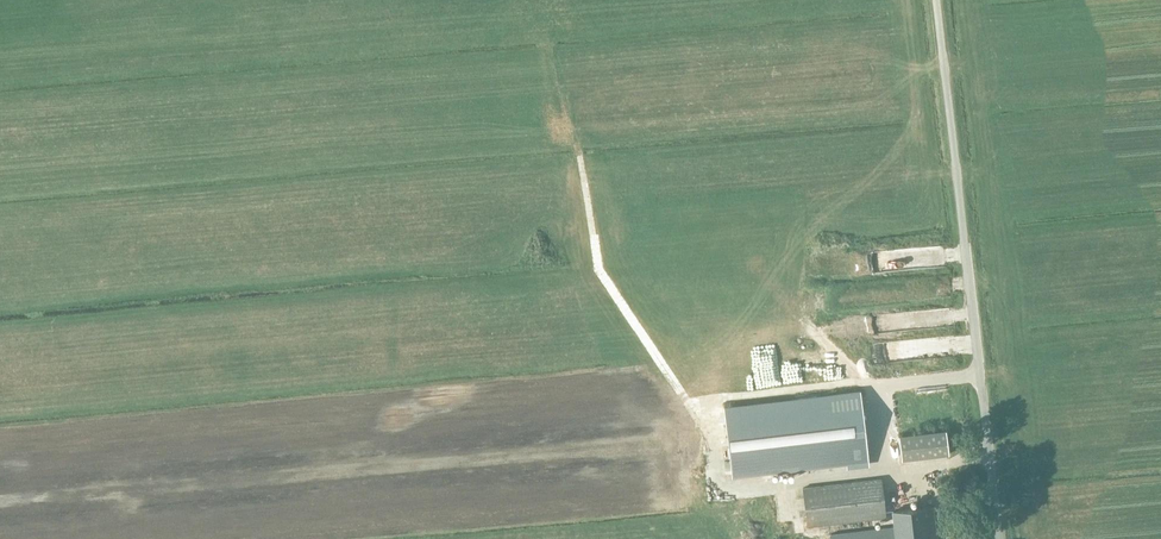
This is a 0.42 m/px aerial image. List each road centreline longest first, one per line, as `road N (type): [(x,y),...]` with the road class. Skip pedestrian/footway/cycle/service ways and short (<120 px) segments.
road 1 (unclassified): [(999,538),(936,0)]

